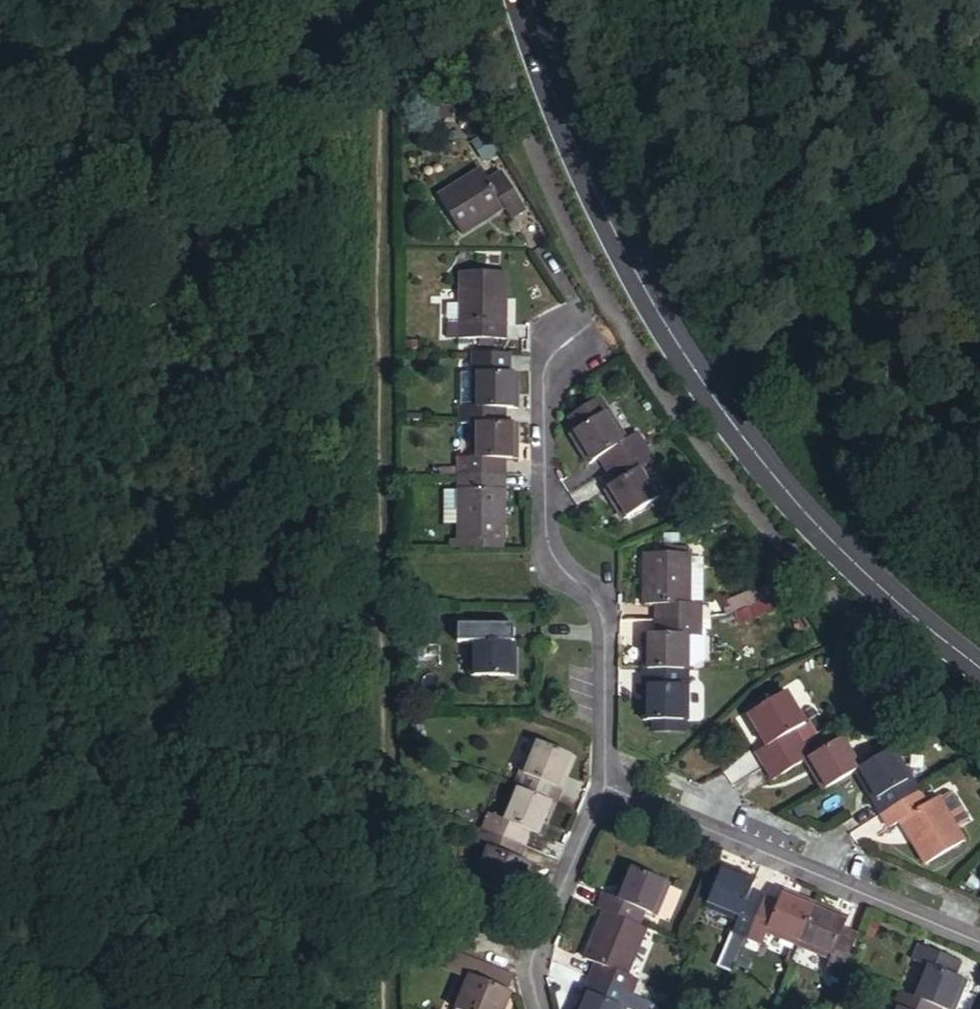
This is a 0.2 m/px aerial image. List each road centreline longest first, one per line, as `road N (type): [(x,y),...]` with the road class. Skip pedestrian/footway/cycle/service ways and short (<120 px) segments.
road 1 (tertiary): [(979,667),(840,549),(689,362),(554,117),(509,0)]
road 2 (residential): [(594,316),(544,370),(547,527),(556,561),(601,614),(605,785)]
road 3 (residential): [(605,785),(979,942)]
road 4 (residential): [(605,785),(525,944),(540,1008)]

